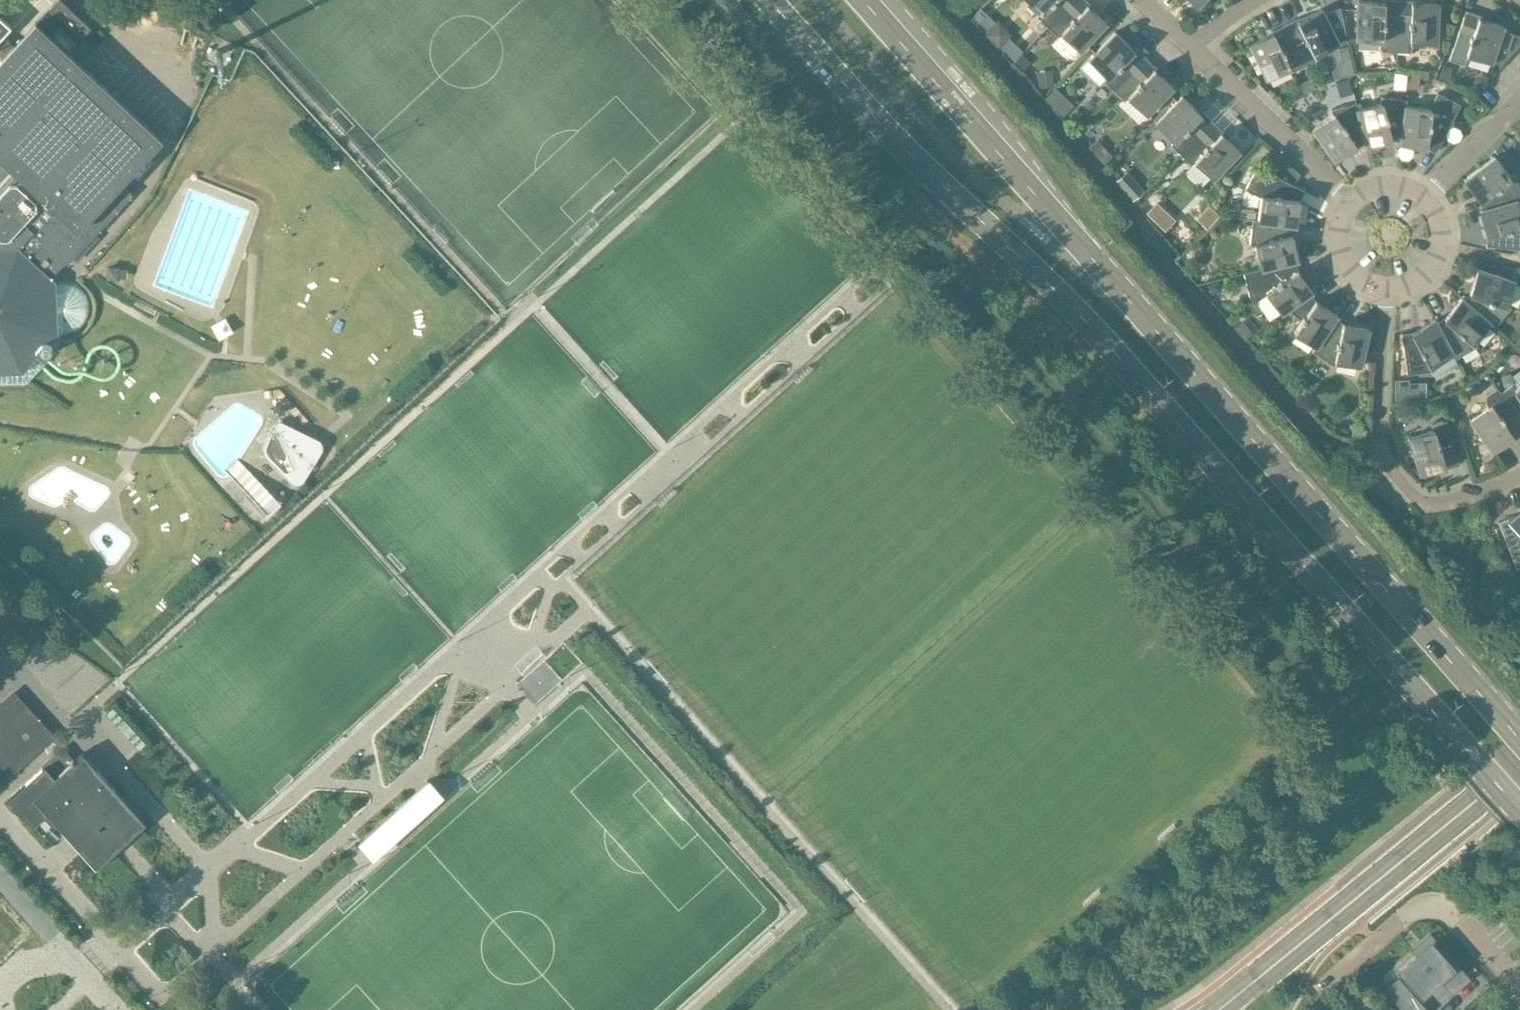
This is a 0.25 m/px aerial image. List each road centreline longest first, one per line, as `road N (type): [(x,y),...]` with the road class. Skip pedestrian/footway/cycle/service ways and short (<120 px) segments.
road 1 (secondary): [(773,0),(958,204),(1078,314),(1519,811)]
road 2 (secondary): [(1519,739),(862,0)]
road 3 (tertiary): [(1219,1009),(1519,764)]
road 4 (residential): [(1519,475),(1475,494),(1419,500),(1382,458),(1390,290)]
road 5 (residential): [(1519,987),(1461,920),(1433,903),(1411,912),(1322,994)]
road 6 (residential): [(1348,200),(1191,46)]
road 7 (residential): [(1425,195),(1519,99)]
road 8 (residential): [(1390,290),(1424,277),(1442,246),(1443,228),(1425,195)]
road 9 (residential): [(1348,200),(1335,232),(1344,266),(1390,290)]

